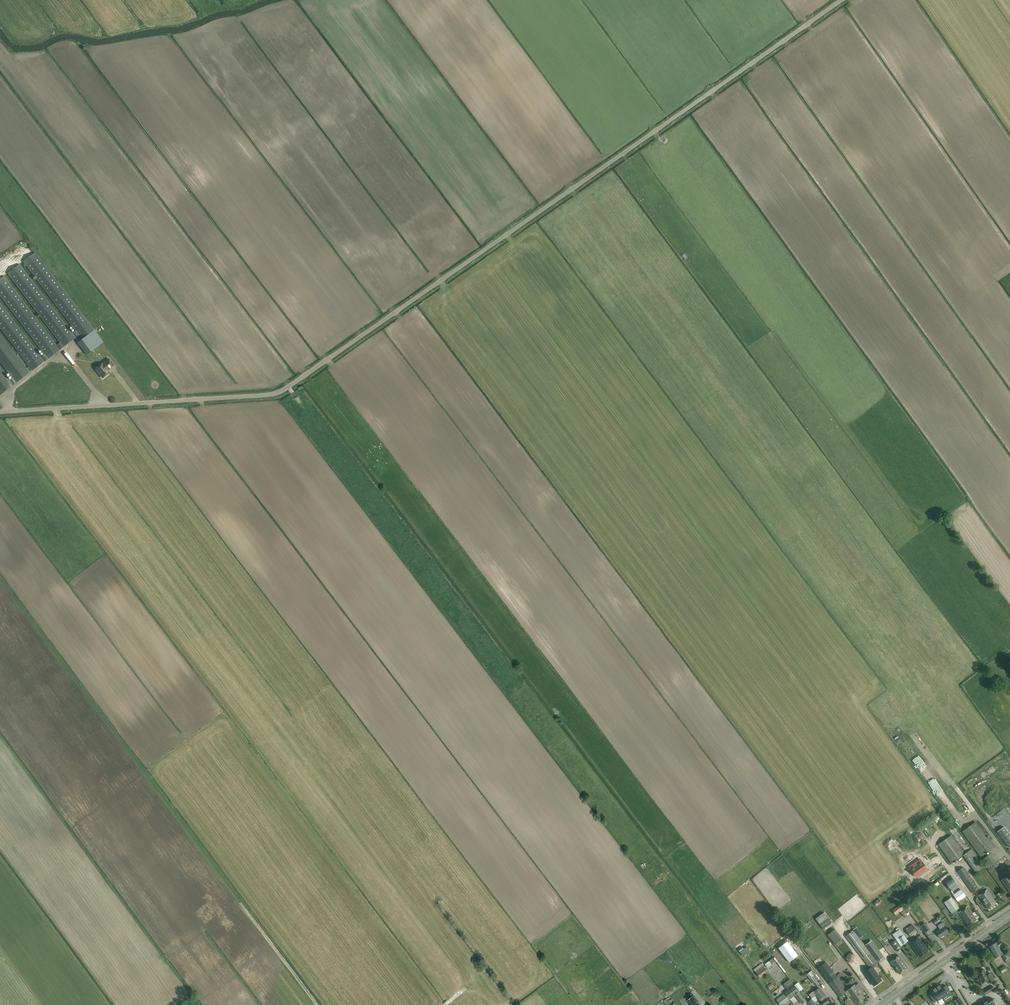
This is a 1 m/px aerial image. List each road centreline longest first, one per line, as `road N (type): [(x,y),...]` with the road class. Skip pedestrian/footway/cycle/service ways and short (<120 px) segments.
road 1 (unclassified): [(0,411),(282,391),(842,0)]
road 2 (primary): [(879,1004),(1009,914)]

